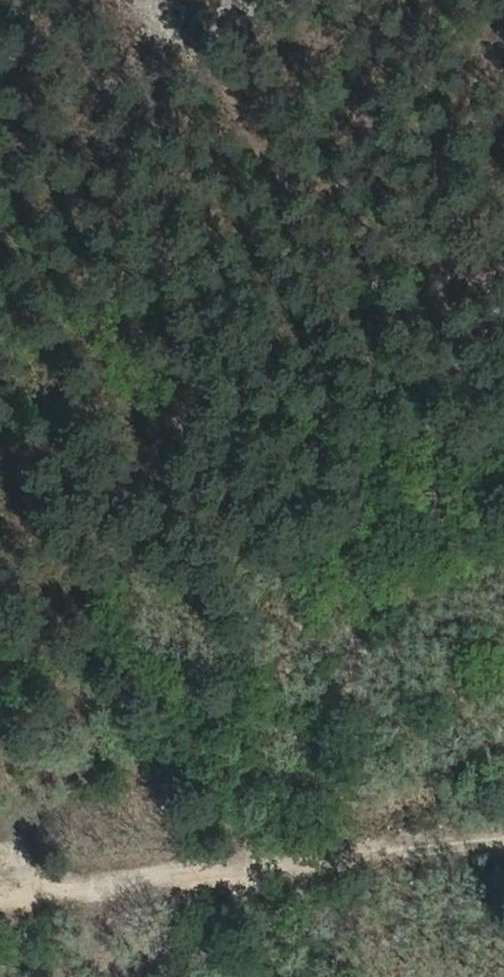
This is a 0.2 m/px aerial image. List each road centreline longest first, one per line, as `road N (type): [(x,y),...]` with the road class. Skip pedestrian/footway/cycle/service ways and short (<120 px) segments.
road 1 (track): [(0,898),(503,842)]

